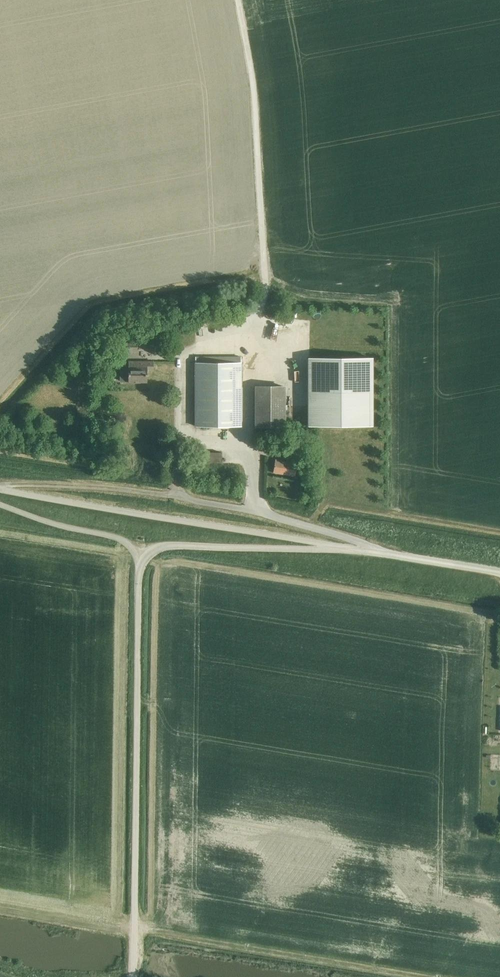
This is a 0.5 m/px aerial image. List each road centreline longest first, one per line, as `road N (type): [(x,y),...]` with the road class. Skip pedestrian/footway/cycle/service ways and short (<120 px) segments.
road 1 (unclassified): [(132,976),(140,560)]
road 2 (unclassified): [(0,486),(178,495),(357,539),(361,551)]
road 3 (unclassified): [(327,545),(0,490)]
road 4 (track): [(245,0),(263,124),(266,315)]
road 5 (track): [(399,976),(133,930)]
road 6 (unclassified): [(140,560),(162,547),(327,545)]
road 7 (unclassified): [(0,503),(115,537),(140,560)]
road 8 (unclassified): [(499,572),(361,551)]

